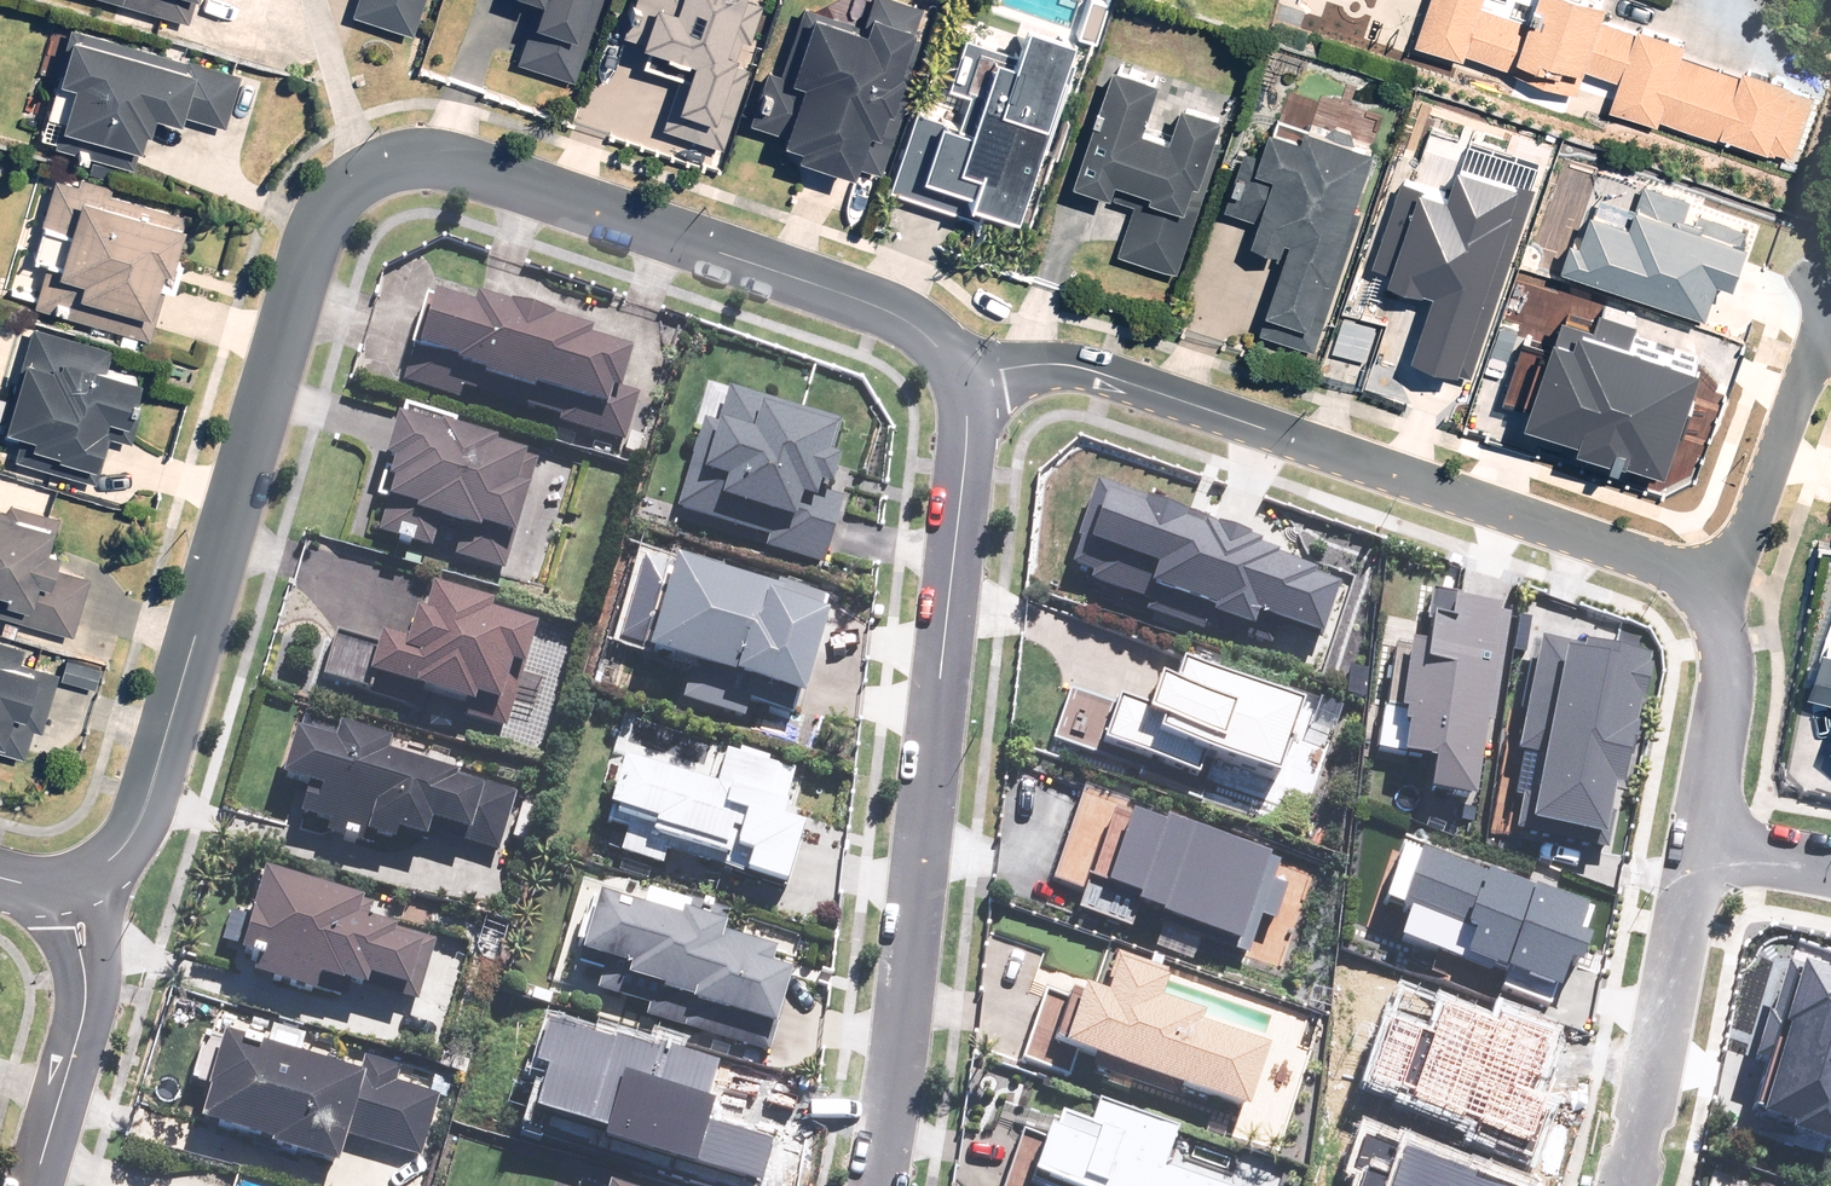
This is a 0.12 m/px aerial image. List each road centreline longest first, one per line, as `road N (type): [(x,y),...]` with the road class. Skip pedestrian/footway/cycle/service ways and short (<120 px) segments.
road 1 (residential): [(76,899),(105,879),(138,820),(308,250),(341,192),(399,154),(483,171),(891,313),(940,334),(969,367)]
road 2 (residential): [(969,367),(873,1185)]
road 3 (residential): [(969,367),(1057,361),(1098,372),(1719,587)]
road 4 (residential): [(1627,1185),(1667,1034),(1700,856)]
road 5 (residential): [(76,899),(82,989),(26,1185)]
road 6 (residential): [(1700,856),(1730,671),(1719,587)]
road 7 (residential): [(1719,587),(1830,358)]
road 8 (residential): [(1700,856),(1830,869)]

